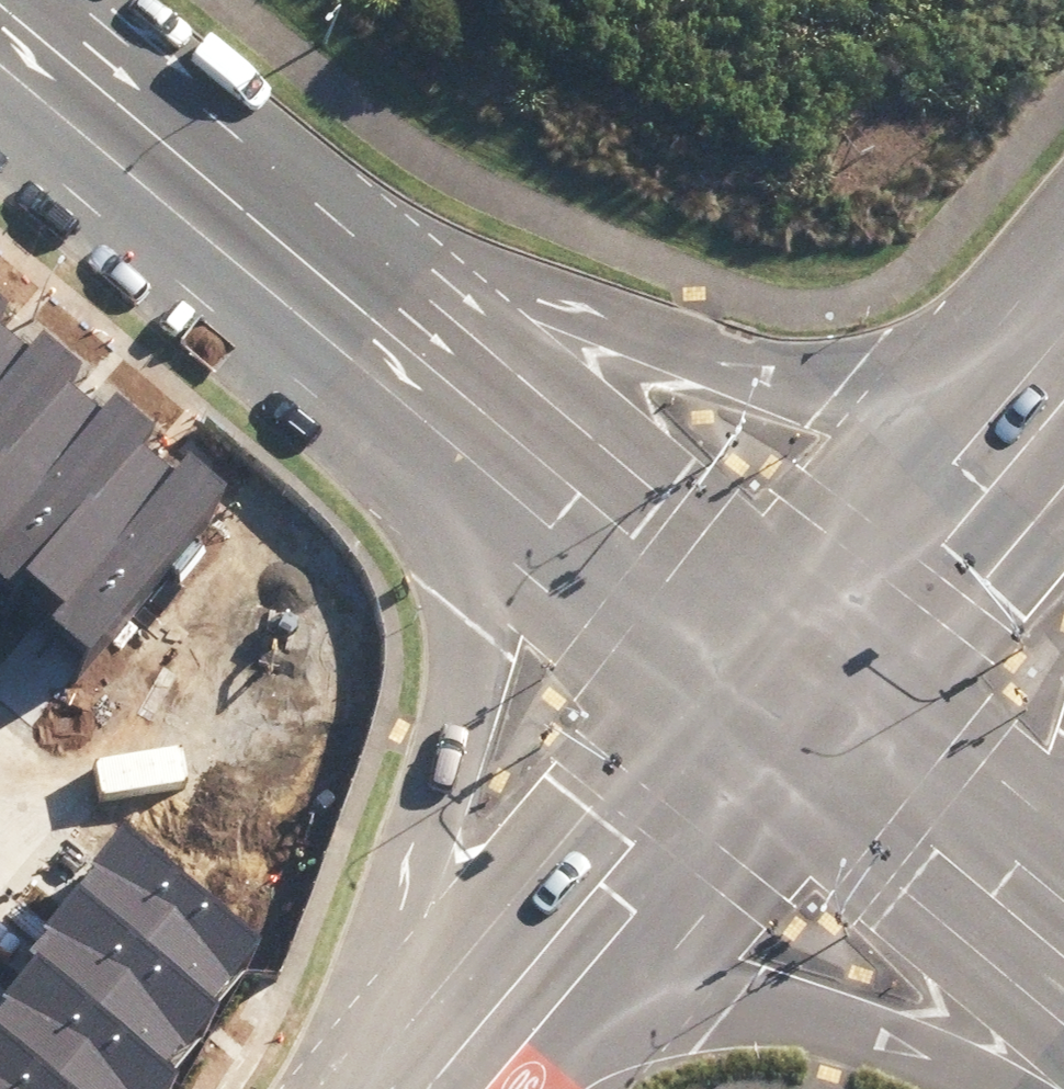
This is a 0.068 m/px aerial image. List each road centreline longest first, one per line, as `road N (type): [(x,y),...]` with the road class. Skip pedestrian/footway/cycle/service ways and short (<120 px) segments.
road 1 (secondary): [(382,1088),(396,989),(466,720),(472,670),(461,588),(409,486),(255,323)]
road 2 (secondary): [(307,215),(794,372),(871,377),(933,355),(1063,238)]
road 3 (secondary): [(307,215),(808,637)]
road 4 (secondary): [(742,722),(255,323)]
road 5 (secondary): [(974,1088),(926,1062),(782,1015),(674,1002),(599,1025),(494,1088)]
road 6 (residential): [(434,1088),(742,722)]
road 7 (secondary): [(1063,986),(742,722)]
road 8 (secondary): [(1063,331),(808,637)]
road 9 (secondary): [(48,0),(307,215)]
road 10 (secondary): [(255,323),(0,111)]
road 11 (secondary): [(808,637),(1063,834)]

